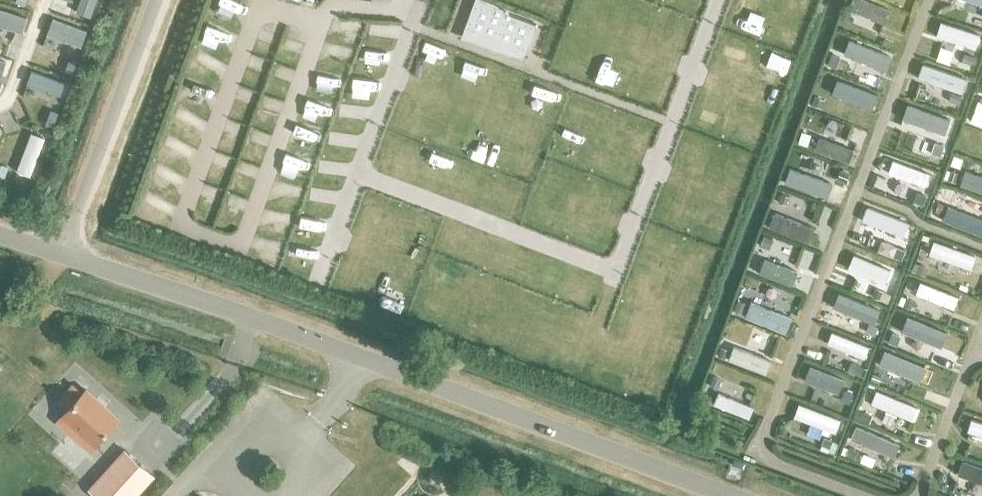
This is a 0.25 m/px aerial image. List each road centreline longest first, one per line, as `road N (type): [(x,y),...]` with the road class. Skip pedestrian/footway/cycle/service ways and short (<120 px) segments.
road 1 (tertiary): [(737,495),(63,253)]
road 2 (unclassified): [(869,495),(763,457),(932,0)]
road 3 (tertiary): [(63,253),(155,0)]
road 4 (unclassified): [(978,348),(919,495)]

